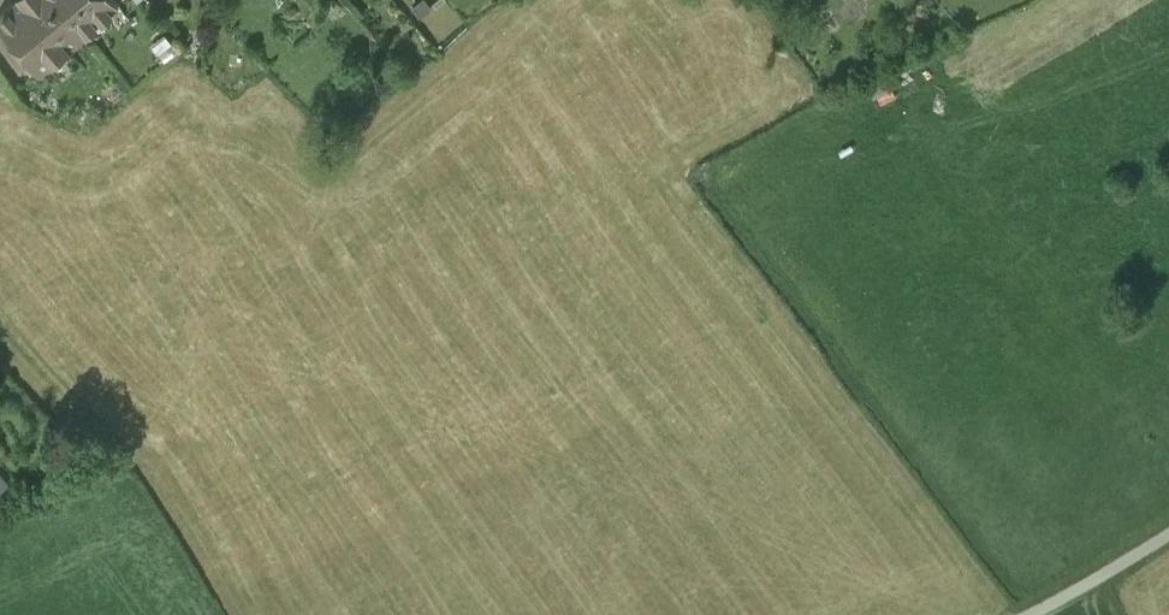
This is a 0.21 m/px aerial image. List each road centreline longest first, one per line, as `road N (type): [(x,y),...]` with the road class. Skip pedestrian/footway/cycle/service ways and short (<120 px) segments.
road 1 (track): [(1031,614),(1168,534)]

